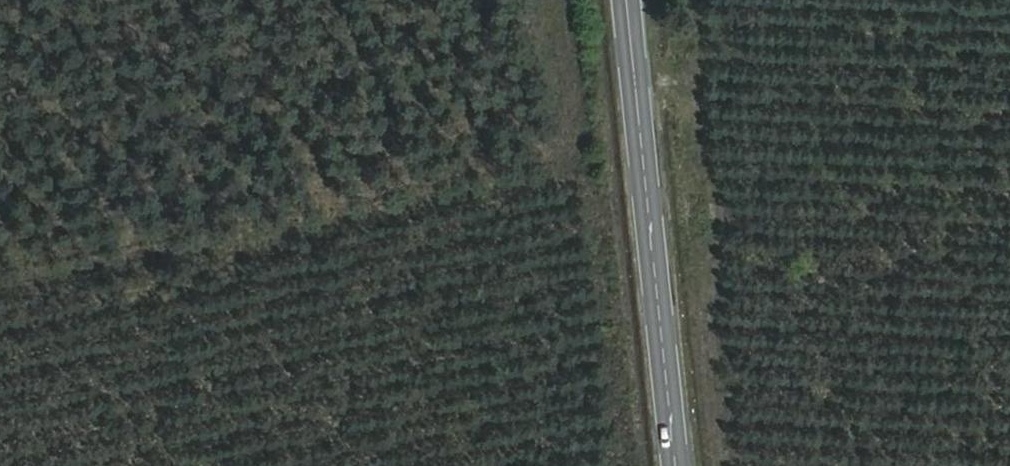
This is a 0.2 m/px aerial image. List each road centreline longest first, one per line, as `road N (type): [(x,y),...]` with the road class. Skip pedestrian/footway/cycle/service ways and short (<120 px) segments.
road 1 (secondary): [(627,0),(677,465)]

